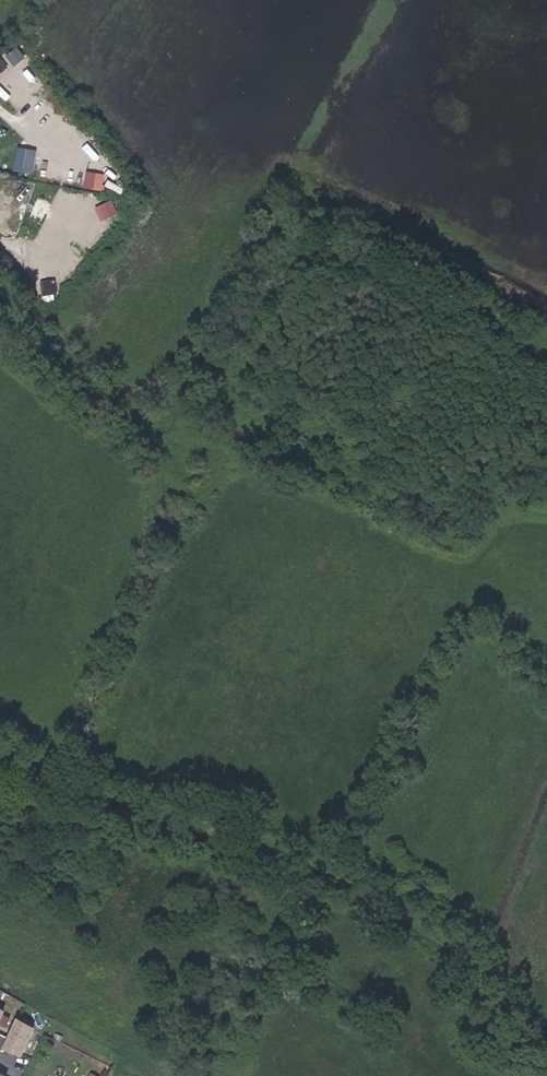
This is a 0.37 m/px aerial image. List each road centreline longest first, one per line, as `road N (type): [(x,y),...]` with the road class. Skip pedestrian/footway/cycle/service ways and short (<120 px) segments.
road 1 (track): [(546,1067),(451,943),(406,916),(328,876),(0,752)]

